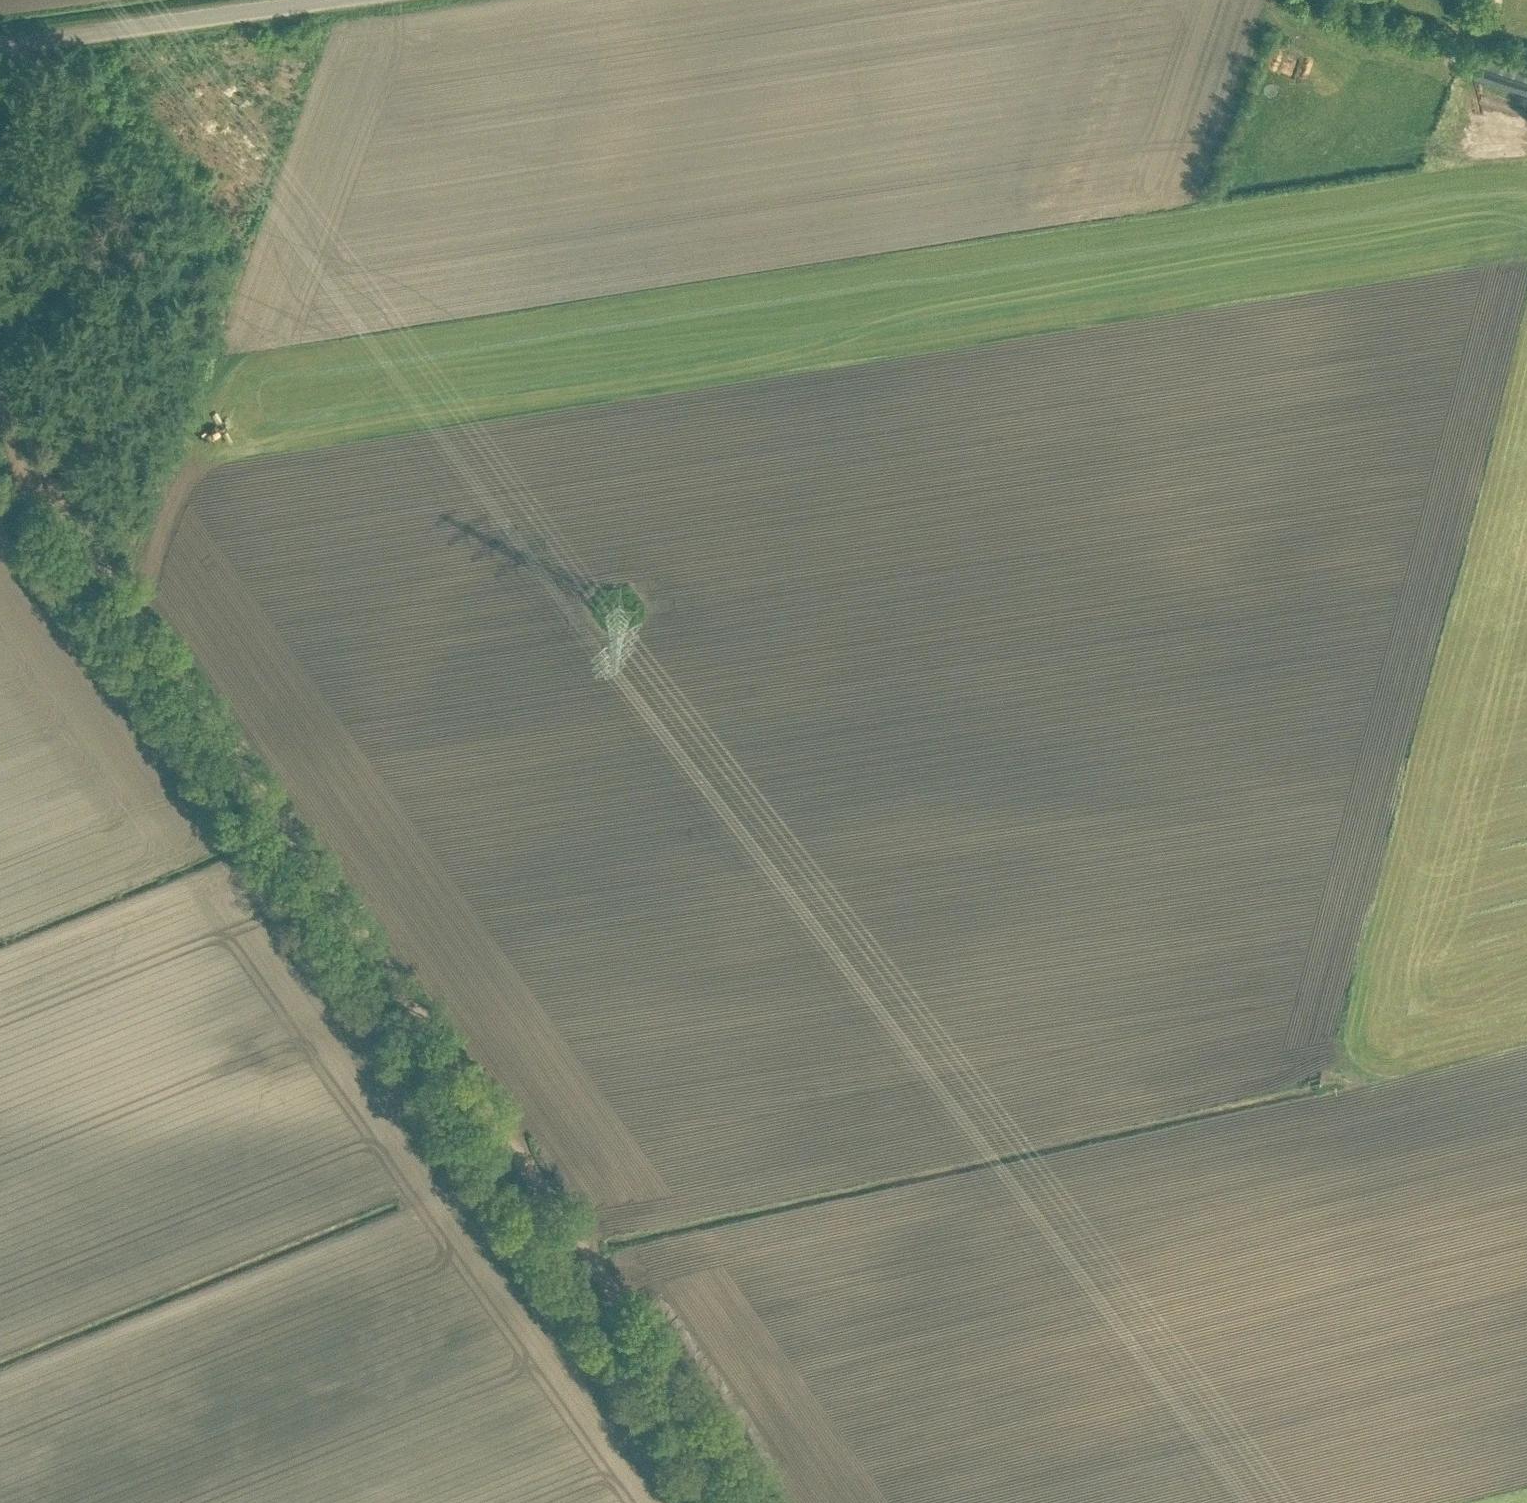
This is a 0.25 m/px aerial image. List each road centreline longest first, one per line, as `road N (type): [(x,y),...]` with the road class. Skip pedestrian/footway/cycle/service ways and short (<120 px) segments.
road 1 (track): [(765,1502),(0,420)]
road 2 (unclassified): [(0,46),(320,0)]

